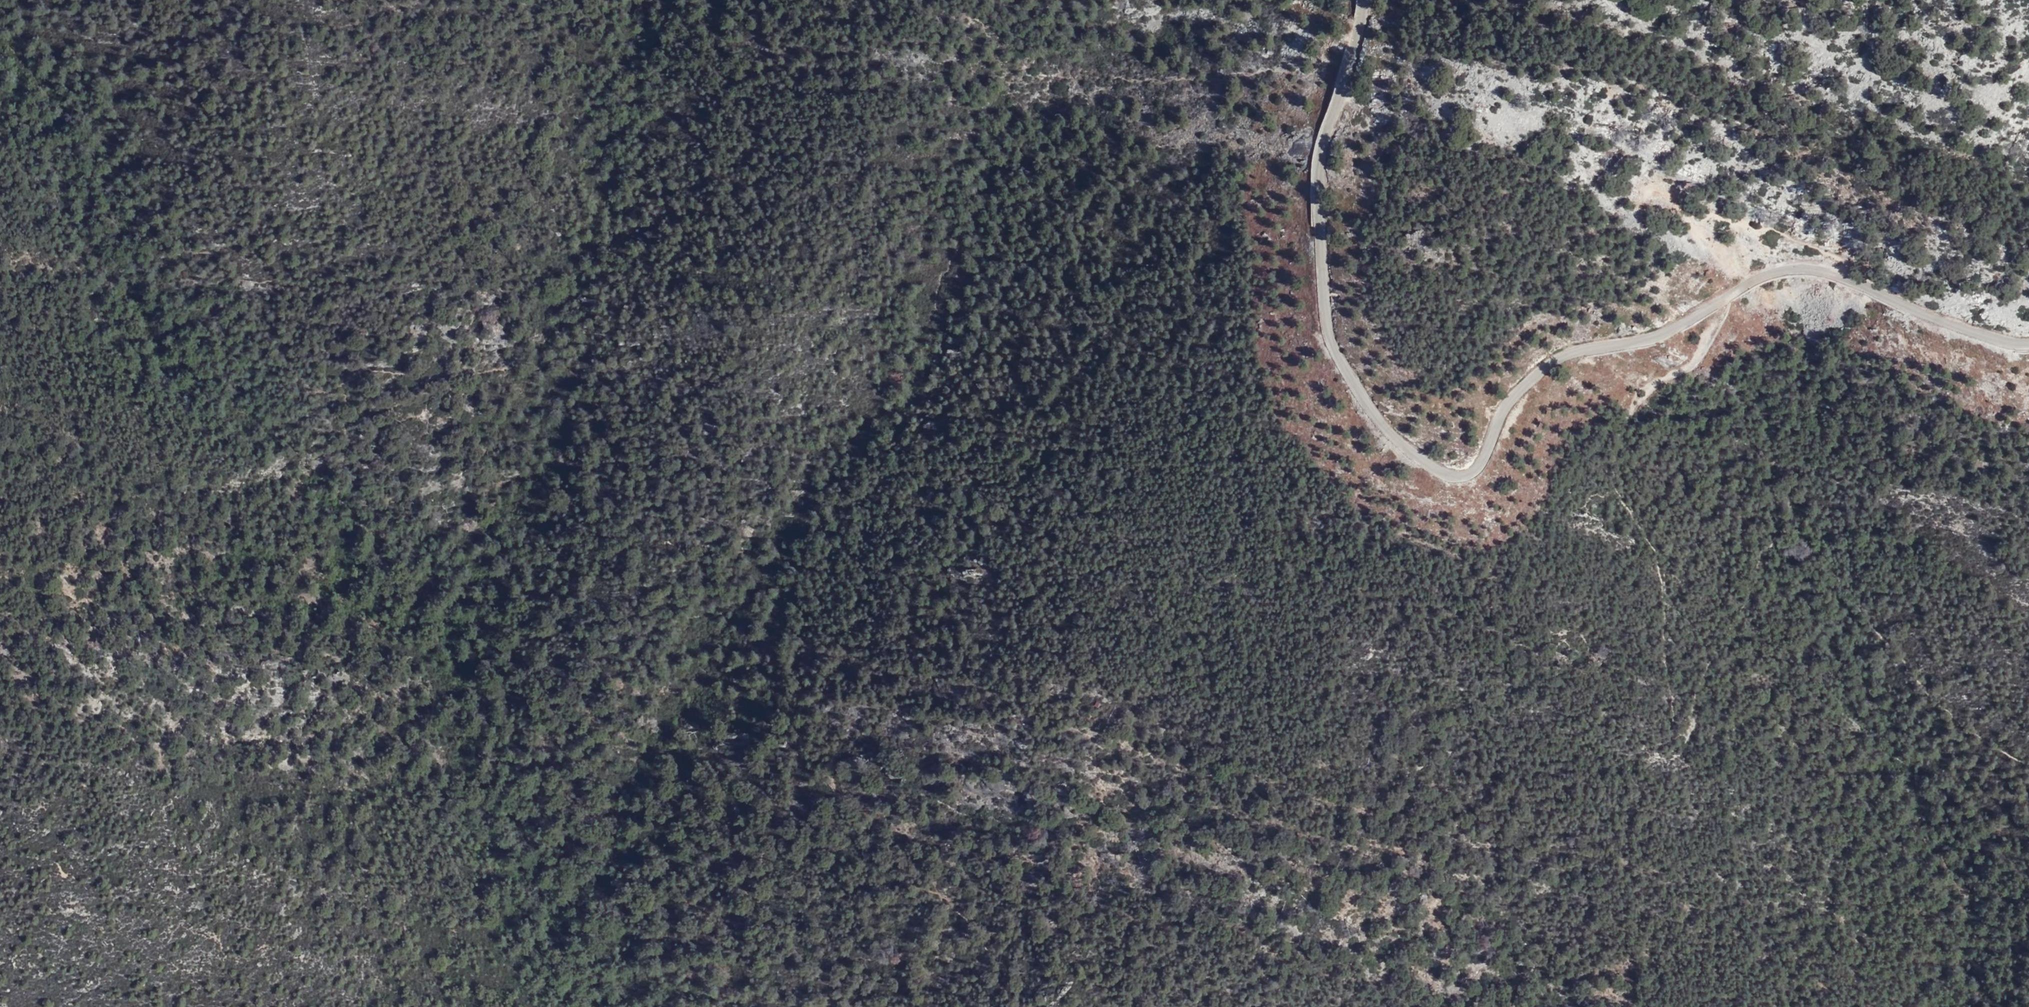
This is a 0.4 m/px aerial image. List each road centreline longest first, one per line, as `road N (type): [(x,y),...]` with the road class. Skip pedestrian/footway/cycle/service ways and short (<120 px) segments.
road 1 (unclassified): [(2028,343),(1987,337),(1846,279),(1797,270),(1766,277),(1660,335),(1557,359),(1508,405),(1471,474),(1423,462),(1380,424),(1327,326),(1319,171),(1362,0)]

